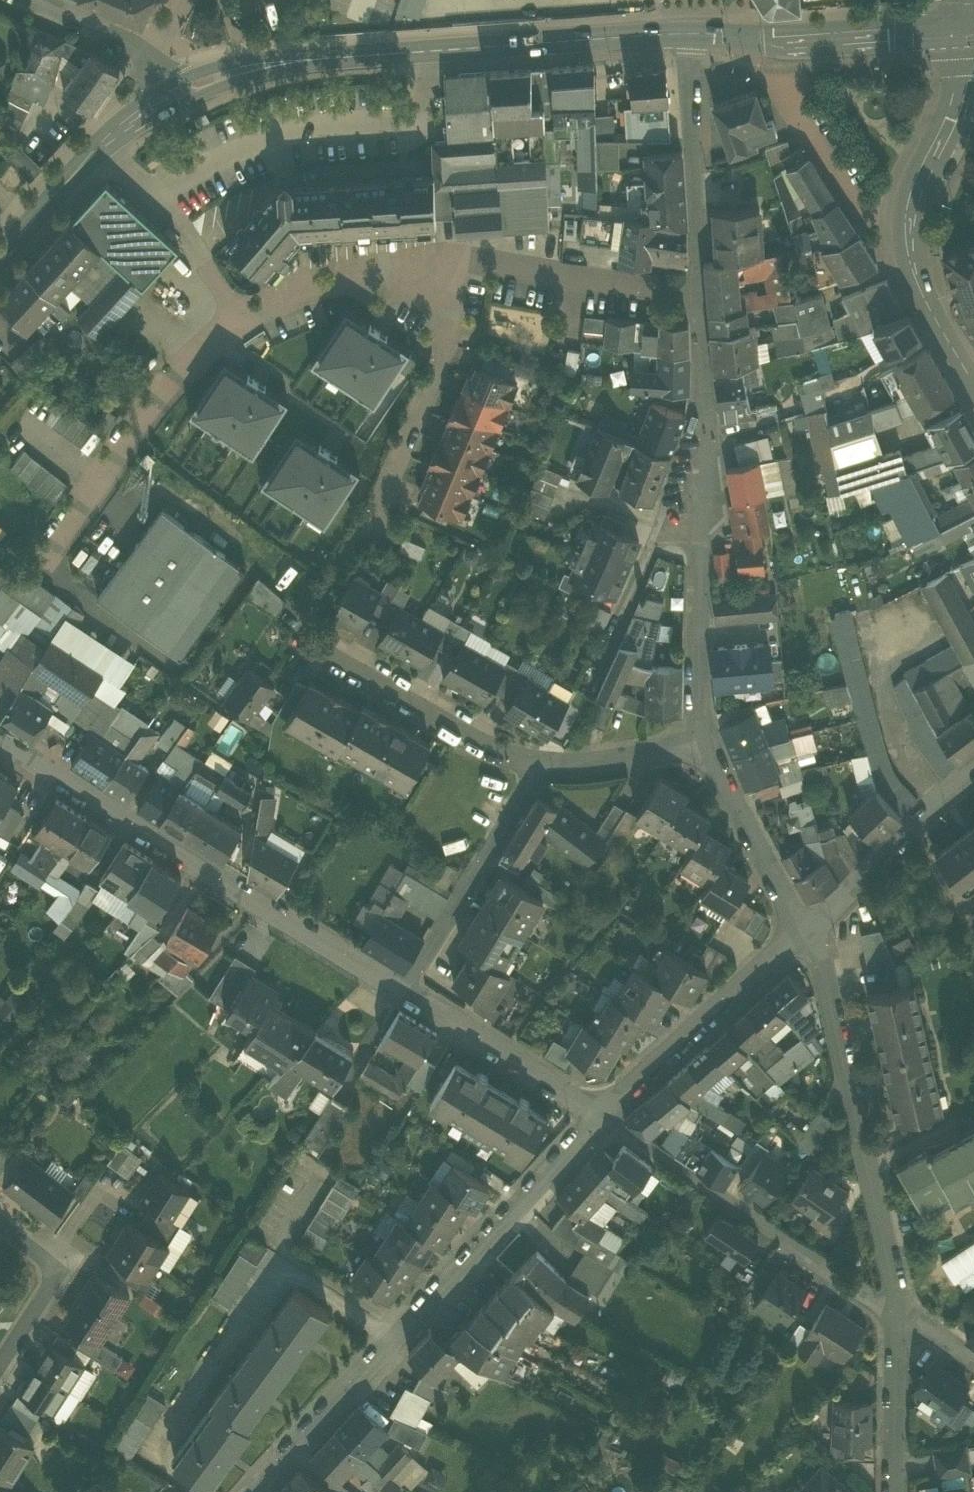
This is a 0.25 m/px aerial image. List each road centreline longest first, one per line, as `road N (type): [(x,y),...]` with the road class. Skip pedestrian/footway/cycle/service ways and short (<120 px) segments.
road 1 (residential): [(255,1491),(605,1120)]
road 2 (secondary): [(683,34),(262,65),(183,87)]
road 3 (residential): [(0,736),(406,991)]
road 4 (residential): [(899,1312),(827,974),(804,933)]
road 5 (residential): [(433,267),(443,352),(371,516),(322,596)]
road 6 (residential): [(605,1120),(899,1312)]
road 7 (residential): [(44,562),(153,403),(246,318)]
road 8 (secondary): [(973,28),(795,38),(683,34)]
road 9 (residential): [(605,1120),(804,933)]
road 10 (residential): [(683,34),(698,301)]
road 11 (residential): [(433,267),(698,301)]
road 12 (residential): [(536,764),(301,644)]
road 13 (residential): [(536,764),(406,991)]
road 14 (secondary): [(916,279),(921,198),(973,41)]
road 15 (residential): [(804,933),(973,764)]
road 16 (residential): [(916,279),(783,82)]
road 17 (residential): [(406,991),(605,1120)]
road 18 (residential): [(698,301),(708,424),(702,526)]
road 19 (residential): [(104,146),(193,233),(246,318)]
road 20 (residential): [(702,526),(702,745)]
road 21 (residential): [(702,745),(804,933)]
road 22 (residential): [(702,526),(660,533),(591,682)]
road 23 (residential): [(246,318),(347,276),(433,267)]
road 24 (residential): [(0,1222),(61,1269),(0,1365)]
road 25 (residential): [(897,1491),(899,1312)]
road 26 (residential): [(702,745),(536,764)]
road 27 (secondary): [(104,146),(0,255)]
road 28 (residential): [(170,57),(35,0)]

